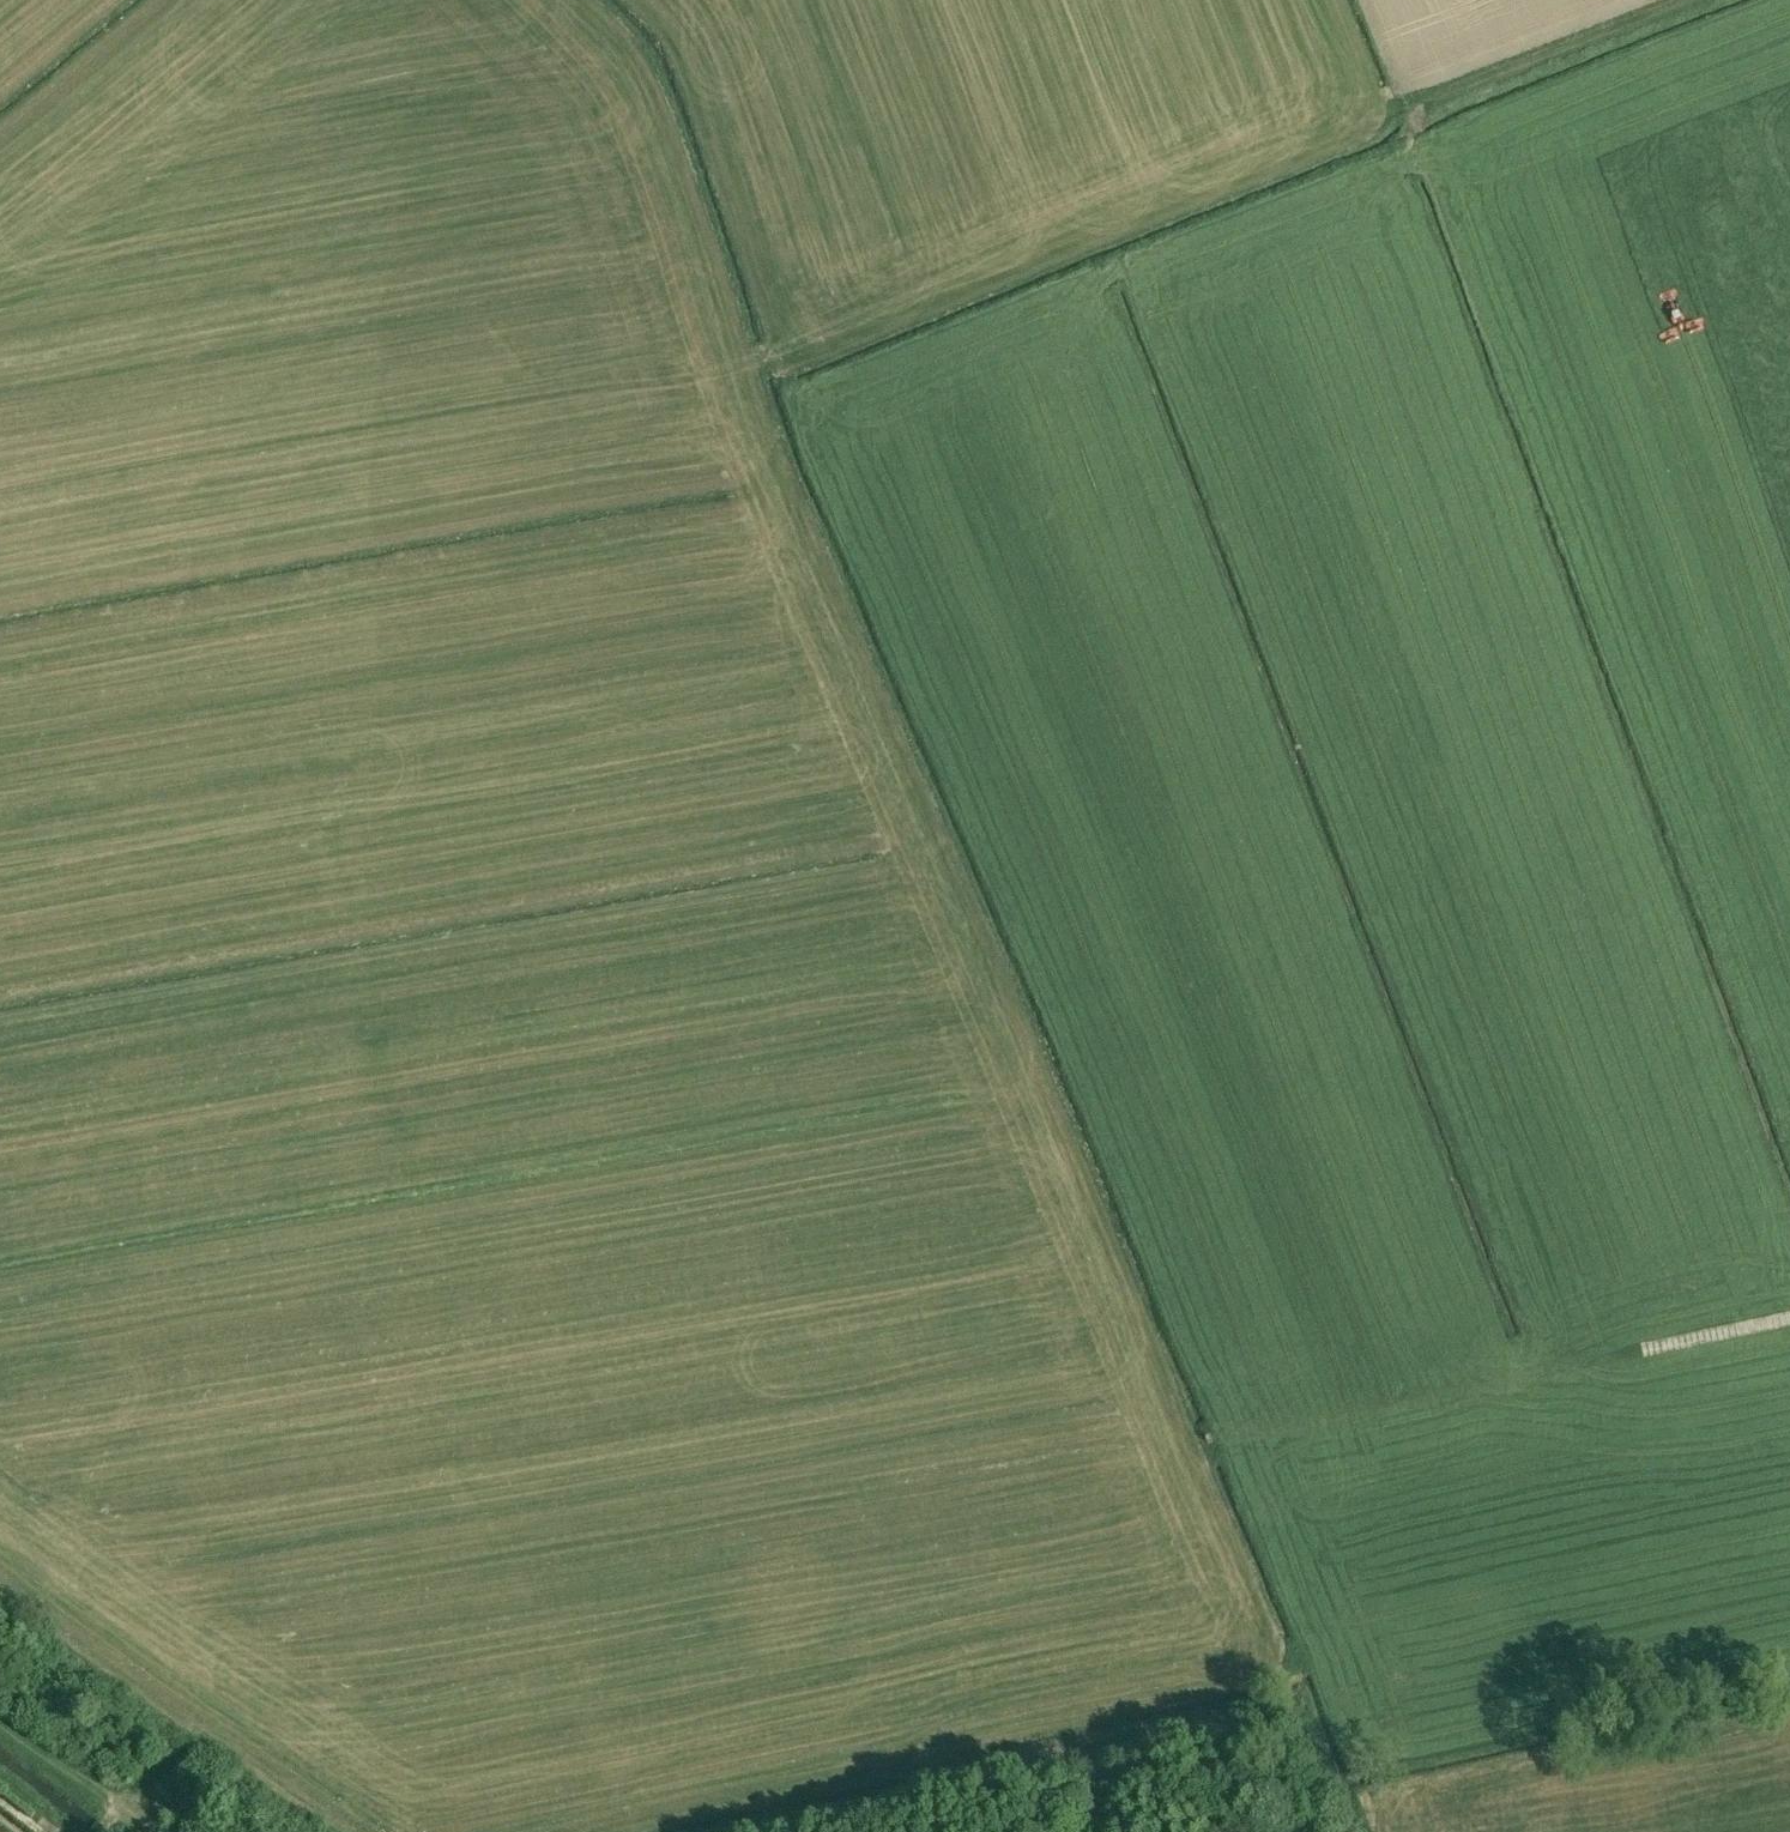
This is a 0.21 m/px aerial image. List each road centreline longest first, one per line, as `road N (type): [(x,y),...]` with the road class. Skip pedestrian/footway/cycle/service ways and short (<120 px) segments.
road 1 (track): [(1399,159),(1414,98),(1669,0)]

